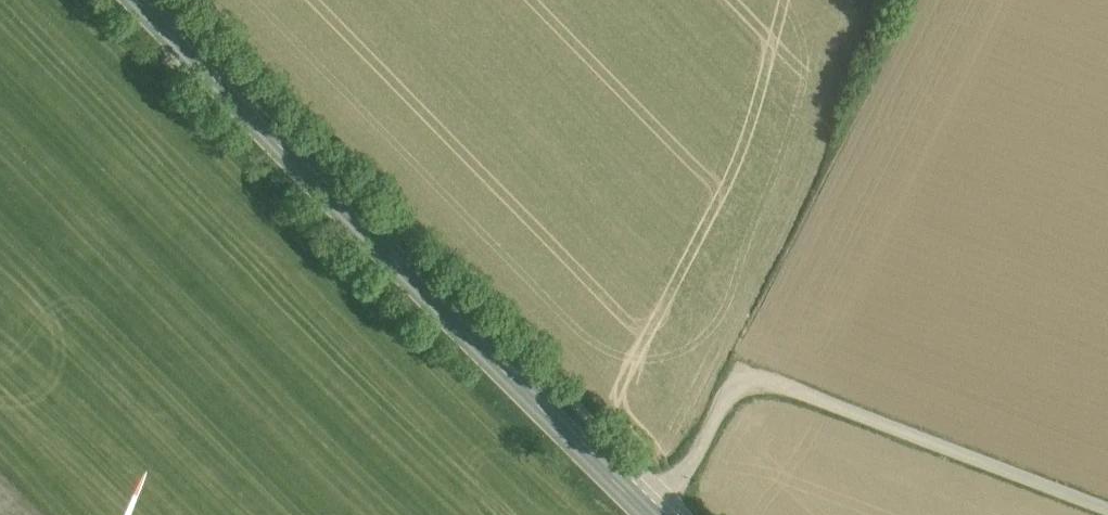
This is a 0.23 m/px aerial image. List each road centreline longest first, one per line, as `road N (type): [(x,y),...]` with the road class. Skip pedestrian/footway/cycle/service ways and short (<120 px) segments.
road 1 (tertiary): [(135,0),(652,514)]
road 2 (unclassified): [(668,514),(736,386),(773,379),(1107,506)]

